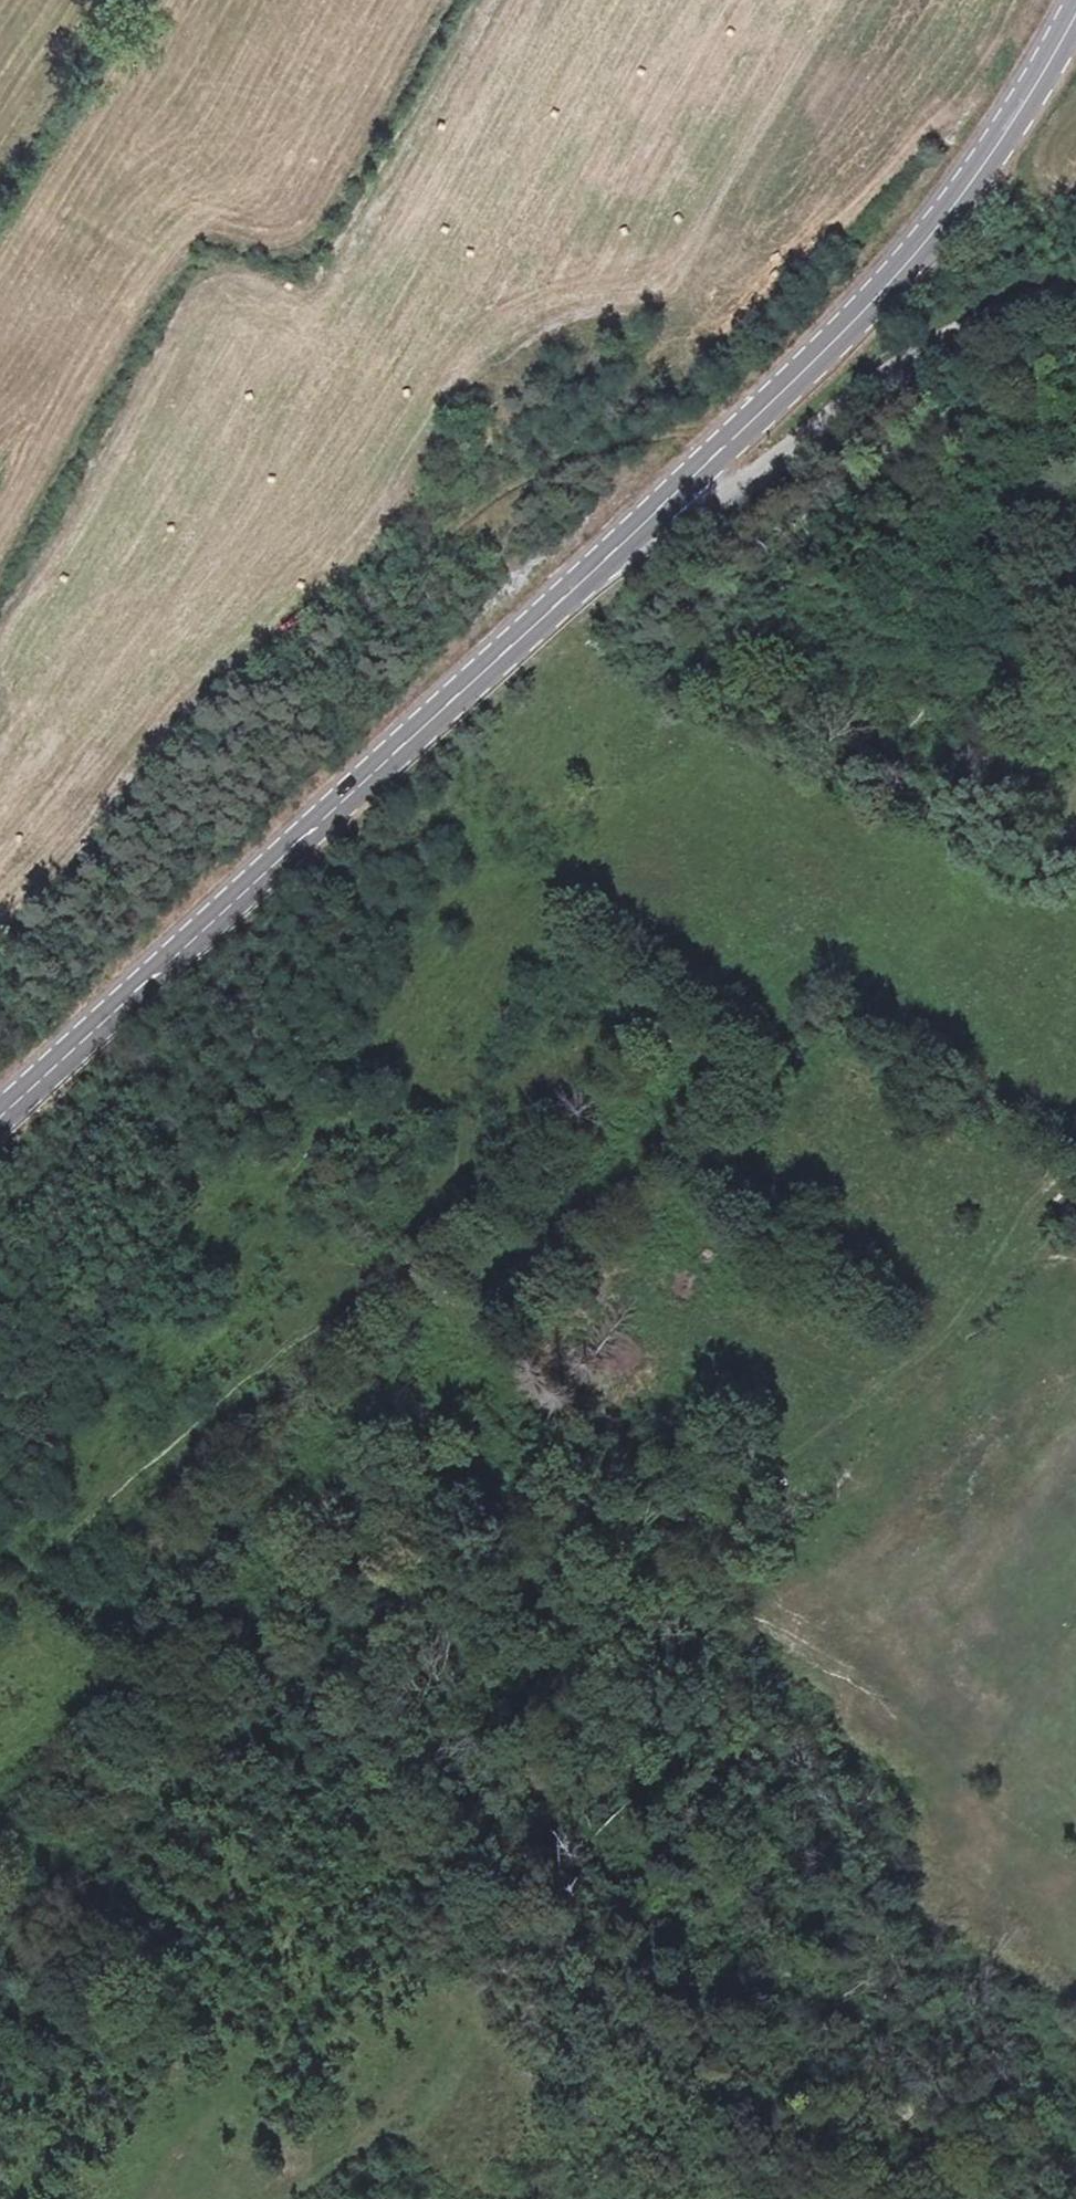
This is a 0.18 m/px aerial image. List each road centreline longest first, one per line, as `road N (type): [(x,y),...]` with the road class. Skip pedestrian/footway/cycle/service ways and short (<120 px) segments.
road 1 (secondary): [(666,503),(0,1117)]
road 2 (secondary): [(1075,16),(998,145),(917,252),(666,503)]
road 3 (unclassified): [(666,503),(733,497),(916,358),(1075,289)]

